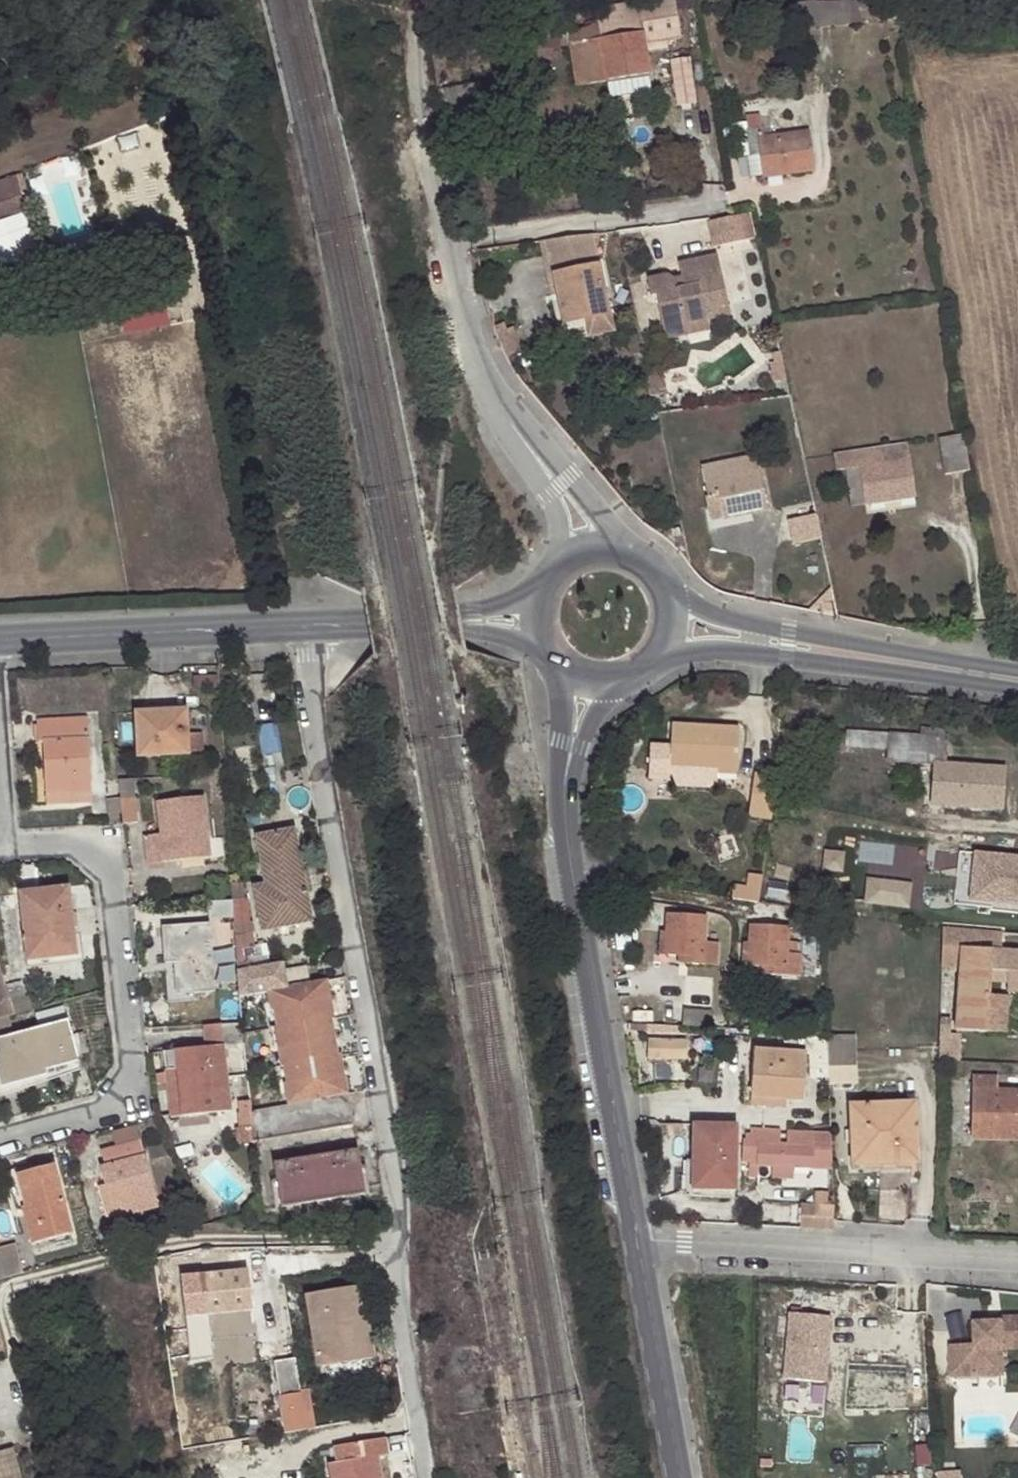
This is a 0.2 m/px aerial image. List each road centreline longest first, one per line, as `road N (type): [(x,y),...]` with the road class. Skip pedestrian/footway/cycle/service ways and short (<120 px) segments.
road 1 (residential): [(301,625),(396,1186),(395,1221)]
road 2 (tertiary): [(559,798),(635,1239)]
road 3 (unclassified): [(395,1221),(0,1300)]
road 4 (residential): [(0,1137),(104,1106),(129,1056),(103,865),(73,845)]
road 5 (residential): [(635,1239),(1017,1258)]
road 6 (tertiary): [(651,654),(787,658),(1017,692)]
road 7 (tertiary): [(1017,670),(790,632),(690,603),(661,585)]
road 8 (tertiary): [(0,643),(301,625)]
road 9 (residential): [(448,241),(728,203)]
road 10 (residential): [(395,1221),(426,1477)]
road 11 (tertiary): [(635,1239),(677,1477)]
road 12 (unclassified): [(513,425),(474,352),(448,241)]
road 13 (unclassified): [(631,555),(568,475),(513,425)]
road 14 (tertiary): [(301,625),(470,621)]
road 15 (unclassified): [(513,425),(556,516),(567,561)]
road 16 (tertiary): [(559,798),(618,674)]
road 17 (tertiary): [(563,661),(559,798)]
road 18 (unclassified): [(448,241),(423,117)]
road 19 (track): [(423,117),(415,53),(429,0)]

